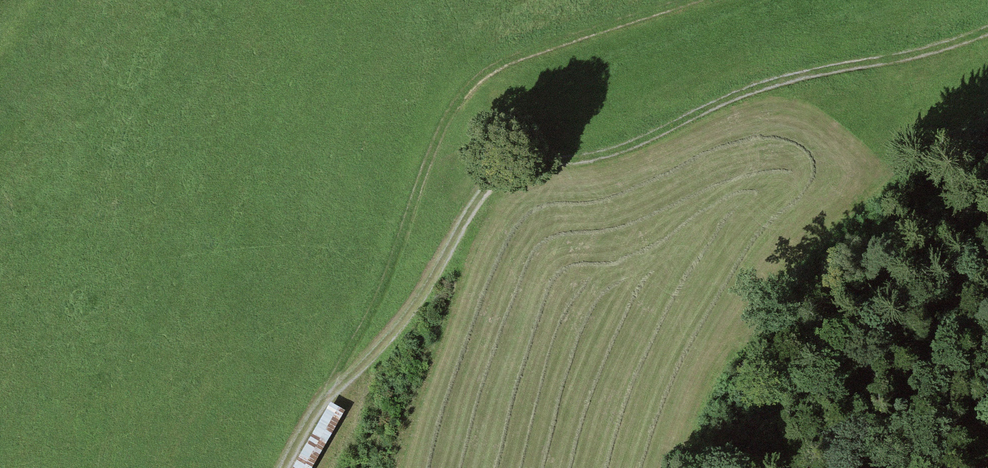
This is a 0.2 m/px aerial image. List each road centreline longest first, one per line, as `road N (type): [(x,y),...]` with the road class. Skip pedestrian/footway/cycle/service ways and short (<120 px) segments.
road 1 (track): [(334,383),(366,364),(418,307),(470,210),(511,169),(626,147),(767,84),(987,31)]
road 2 (track): [(334,383),(462,94),(512,61),(689,0)]

